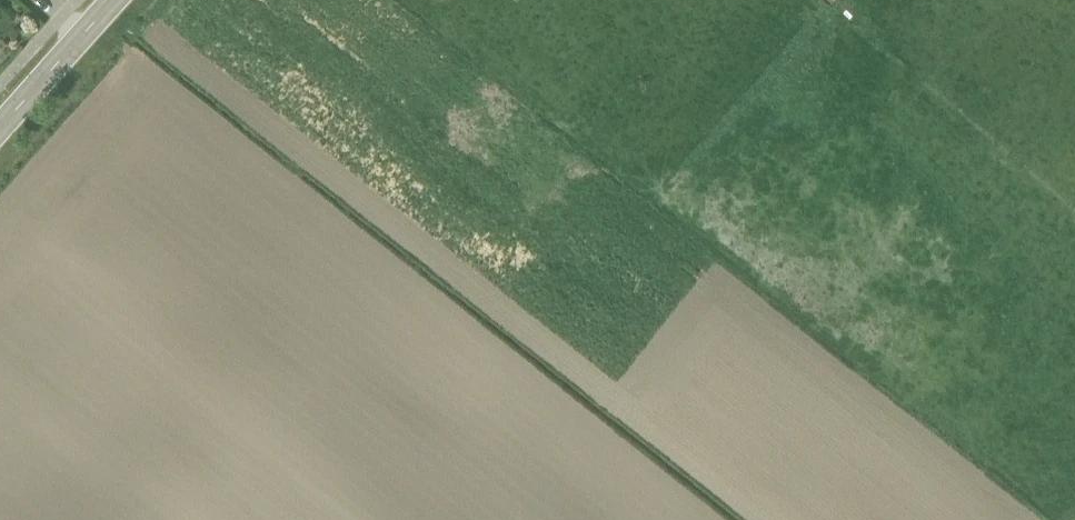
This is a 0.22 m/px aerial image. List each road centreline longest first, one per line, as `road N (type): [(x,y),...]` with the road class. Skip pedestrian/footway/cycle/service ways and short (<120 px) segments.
road 1 (secondary): [(0,130),(116,0)]

